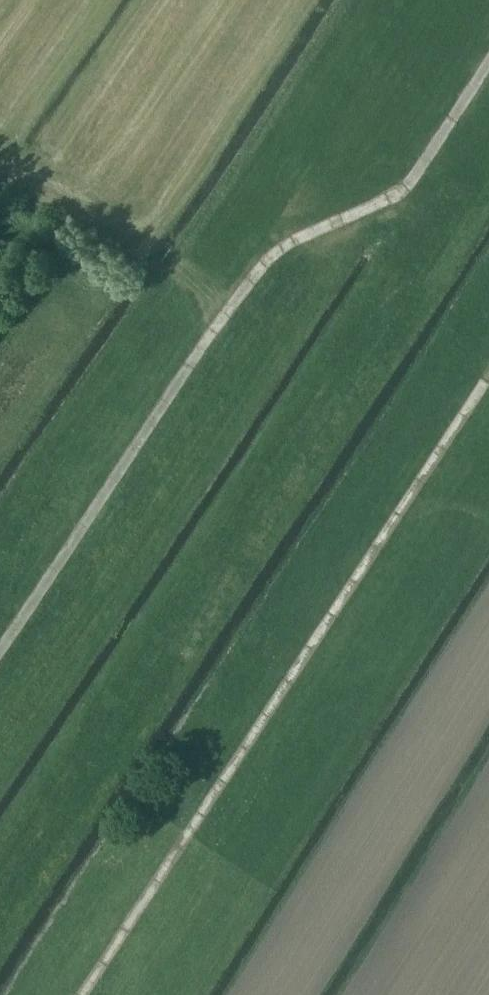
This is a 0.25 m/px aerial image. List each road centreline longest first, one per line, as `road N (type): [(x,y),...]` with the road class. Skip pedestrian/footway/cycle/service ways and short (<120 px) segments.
road 1 (track): [(488,60),(400,195),(270,256),(0,653)]
road 2 (track): [(488,373),(81,994)]

